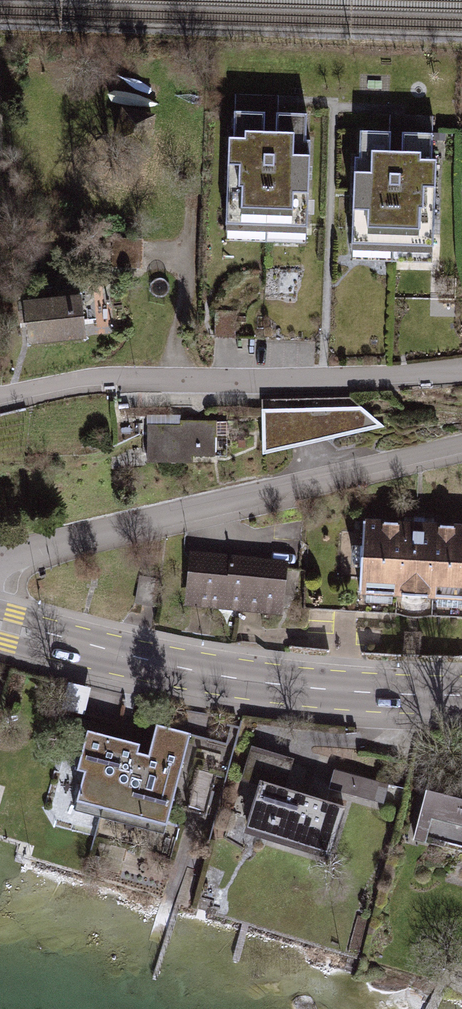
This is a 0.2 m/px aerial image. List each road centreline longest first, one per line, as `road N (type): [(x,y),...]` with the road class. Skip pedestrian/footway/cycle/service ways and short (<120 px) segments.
road 1 (residential): [(461,442),(0,561)]
road 2 (primary): [(461,696),(273,684),(0,621)]
road 3 (residential): [(0,399),(86,380),(325,385),(461,377)]

